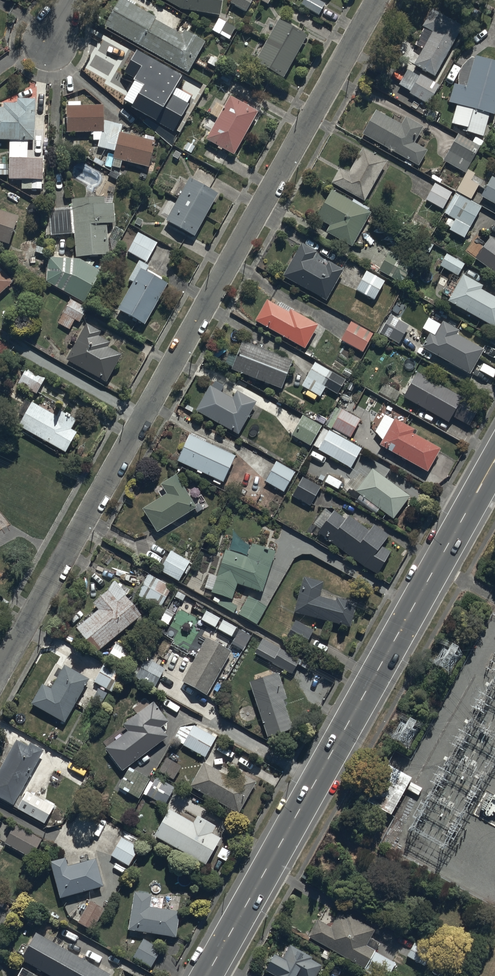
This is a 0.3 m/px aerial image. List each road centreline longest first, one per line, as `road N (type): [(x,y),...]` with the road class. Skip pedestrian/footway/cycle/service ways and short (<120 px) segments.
road 1 (residential): [(0,670),(376,0)]
road 2 (secondary): [(494,463),(205,975)]

